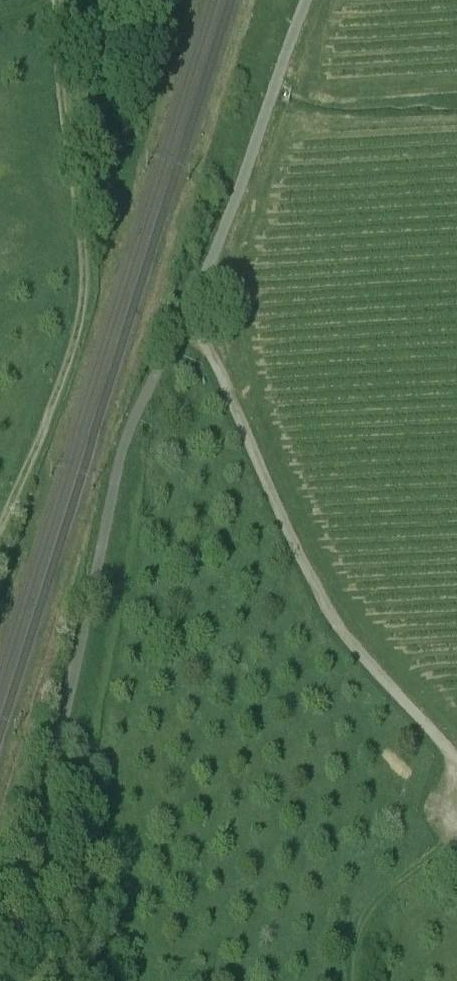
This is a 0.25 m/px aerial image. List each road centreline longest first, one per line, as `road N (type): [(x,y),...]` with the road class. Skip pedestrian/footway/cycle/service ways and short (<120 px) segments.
road 1 (track): [(190,253),(128,376),(111,432),(53,715),(43,873),(17,980)]
road 2 (track): [(456,674),(326,525),(228,311),(190,253)]
road 3 (track): [(0,472),(78,284),(85,236),(87,190),(62,0)]
road 4 (track): [(284,0),(190,253)]

